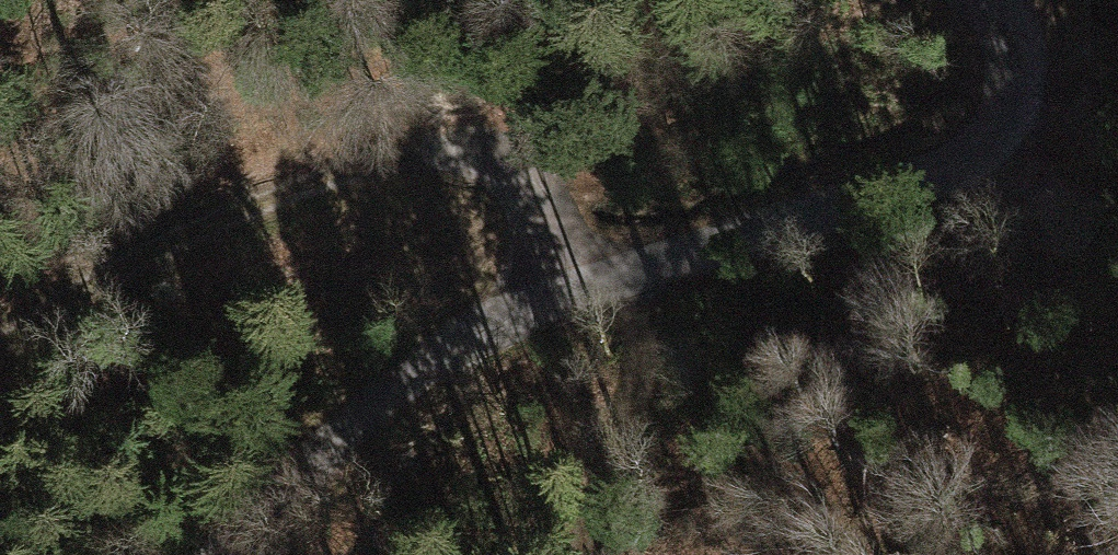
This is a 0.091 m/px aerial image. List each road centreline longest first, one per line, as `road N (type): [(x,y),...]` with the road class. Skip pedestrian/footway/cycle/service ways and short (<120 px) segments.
road 1 (track): [(0,356),(40,318),(411,146),(496,169),(541,217),(541,264),(496,337)]
road 2 (unclassified): [(992,0),(1020,71),(979,159),(637,277)]
road 3 (unclassified): [(637,277),(430,370),(212,554)]
road 4 (residential): [(637,277),(589,554)]

